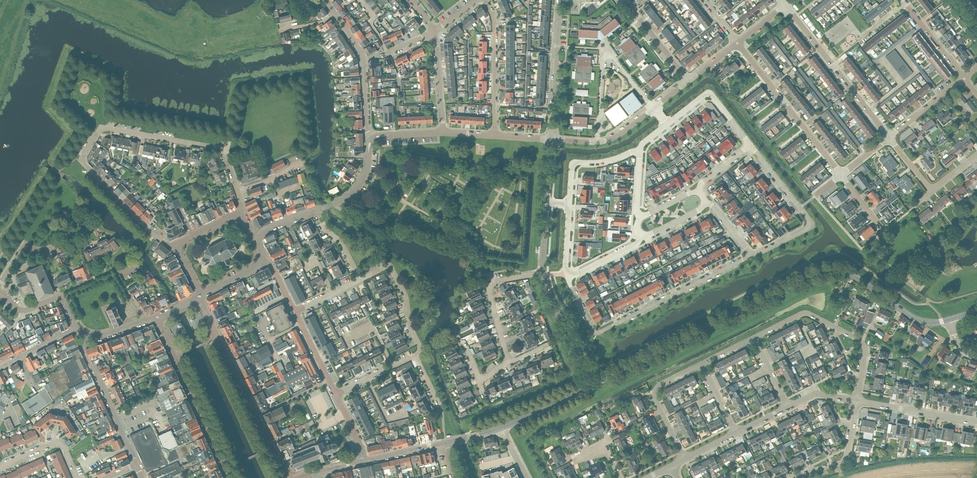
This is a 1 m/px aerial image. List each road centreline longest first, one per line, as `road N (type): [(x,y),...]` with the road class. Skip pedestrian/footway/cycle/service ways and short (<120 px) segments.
road 1 (tertiary): [(593,385),(825,271),(850,273),(919,321),(950,319)]
road 2 (residential): [(565,272),(598,333),(749,253)]
road 3 (residential): [(200,296),(289,477)]
road 4 (residential): [(240,212),(223,150),(101,127)]
road 5 (residential): [(857,401),(863,341),(809,313),(755,338)]
road 6 (residential): [(231,477),(158,316)]
road 7 (residential): [(750,144),(811,224),(749,253)]
road 8 (residential): [(841,175),(737,43)]
road 9 (residential): [(889,138),(786,6)]
road 10 (unclassified): [(253,238),(352,194),(372,139)]
road 11 (residential): [(176,246),(137,220),(83,163),(101,127)]
road 12 (residential): [(597,142),(606,55),(653,108)]
road 13 (unclassified): [(372,139),(363,56),(326,0)]
road 14 (unclassified): [(550,139),(560,0)]
road 15 (residential): [(486,0),(495,23),(494,136)]
road 16 (residential): [(509,364),(490,285),(543,273)]
road 17 (residential): [(702,363),(653,395),(686,458)]
road 18 (unclassified): [(593,385),(543,273)]
road 19 (residential): [(889,138),(929,187),(976,154)]
road 20 (residential): [(857,401),(976,420)]

